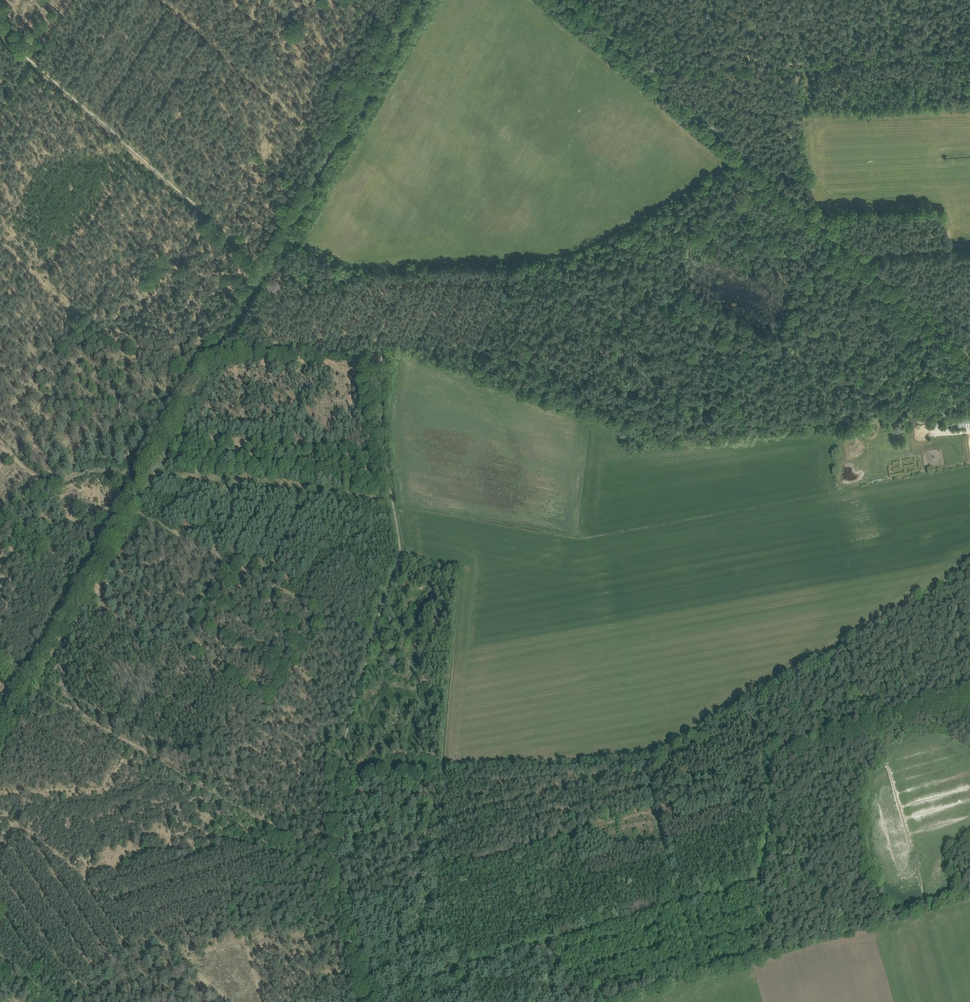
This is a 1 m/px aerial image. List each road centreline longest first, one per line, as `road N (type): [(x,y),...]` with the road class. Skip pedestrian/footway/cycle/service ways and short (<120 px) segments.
road 1 (track): [(369,1001),(335,865),(336,772),(371,634),(403,548),(384,452),(387,346),(214,354)]
road 2 (track): [(368,998),(763,884),(770,756),(969,694)]
road 3 (unclassified): [(969,245),(863,260),(565,0)]
road 4 (track): [(256,259),(0,34)]
road 5 (track): [(766,176),(633,304),(579,382)]
road 6 (track): [(955,699),(954,576),(969,560)]
road 7 (track): [(969,352),(863,260)]

